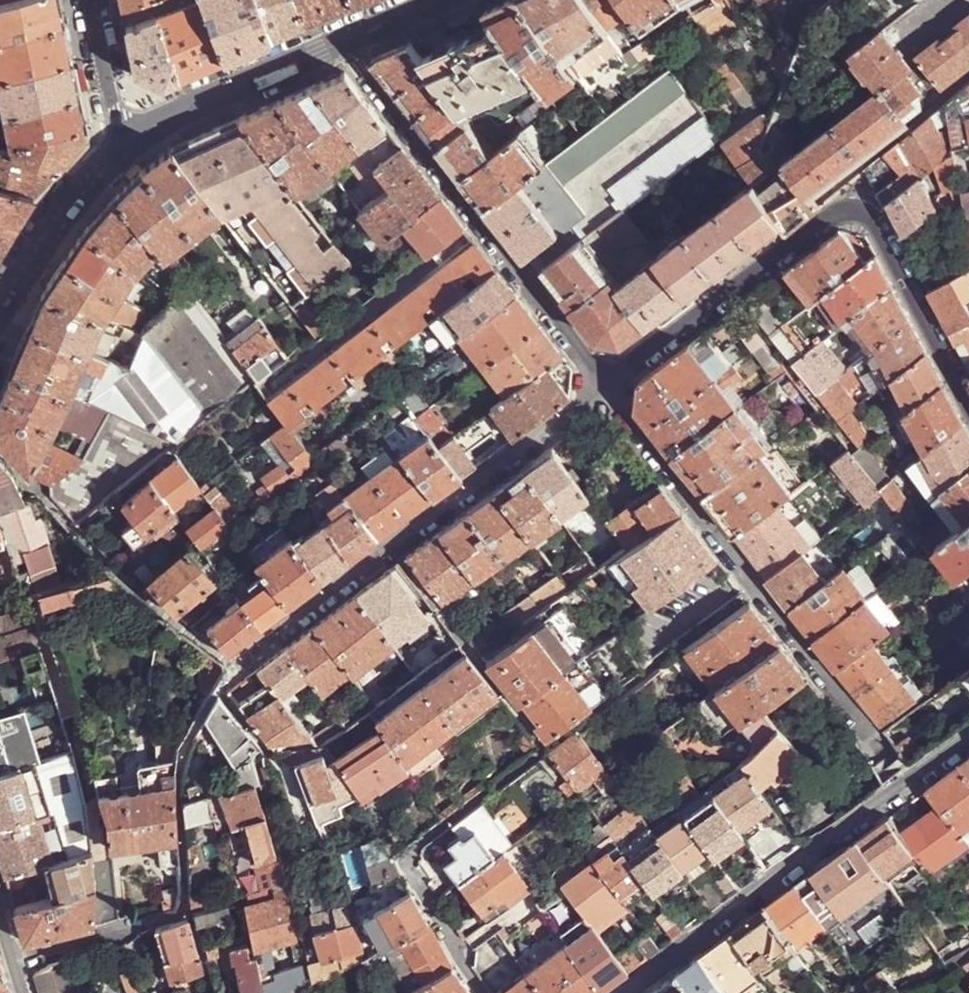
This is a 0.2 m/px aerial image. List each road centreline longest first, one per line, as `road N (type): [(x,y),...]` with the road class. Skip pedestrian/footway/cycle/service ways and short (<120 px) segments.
road 1 (residential): [(968,406),(857,192),(606,381)]
road 2 (residential): [(237,667),(606,381)]
road 3 (residential): [(886,744),(606,381)]
road 4 (residential): [(606,381),(364,70),(346,37)]
road 5 (residential): [(622,992),(968,736)]
road 6 (residential): [(478,992),(401,858),(543,750)]
road 7 (tertiary): [(133,137),(172,112),(346,37)]
road 8 (tertiary): [(0,312),(64,210),(133,137)]
road 9 (residential): [(11,959),(172,920)]
road 10 (residential): [(133,137),(116,114),(90,0)]

